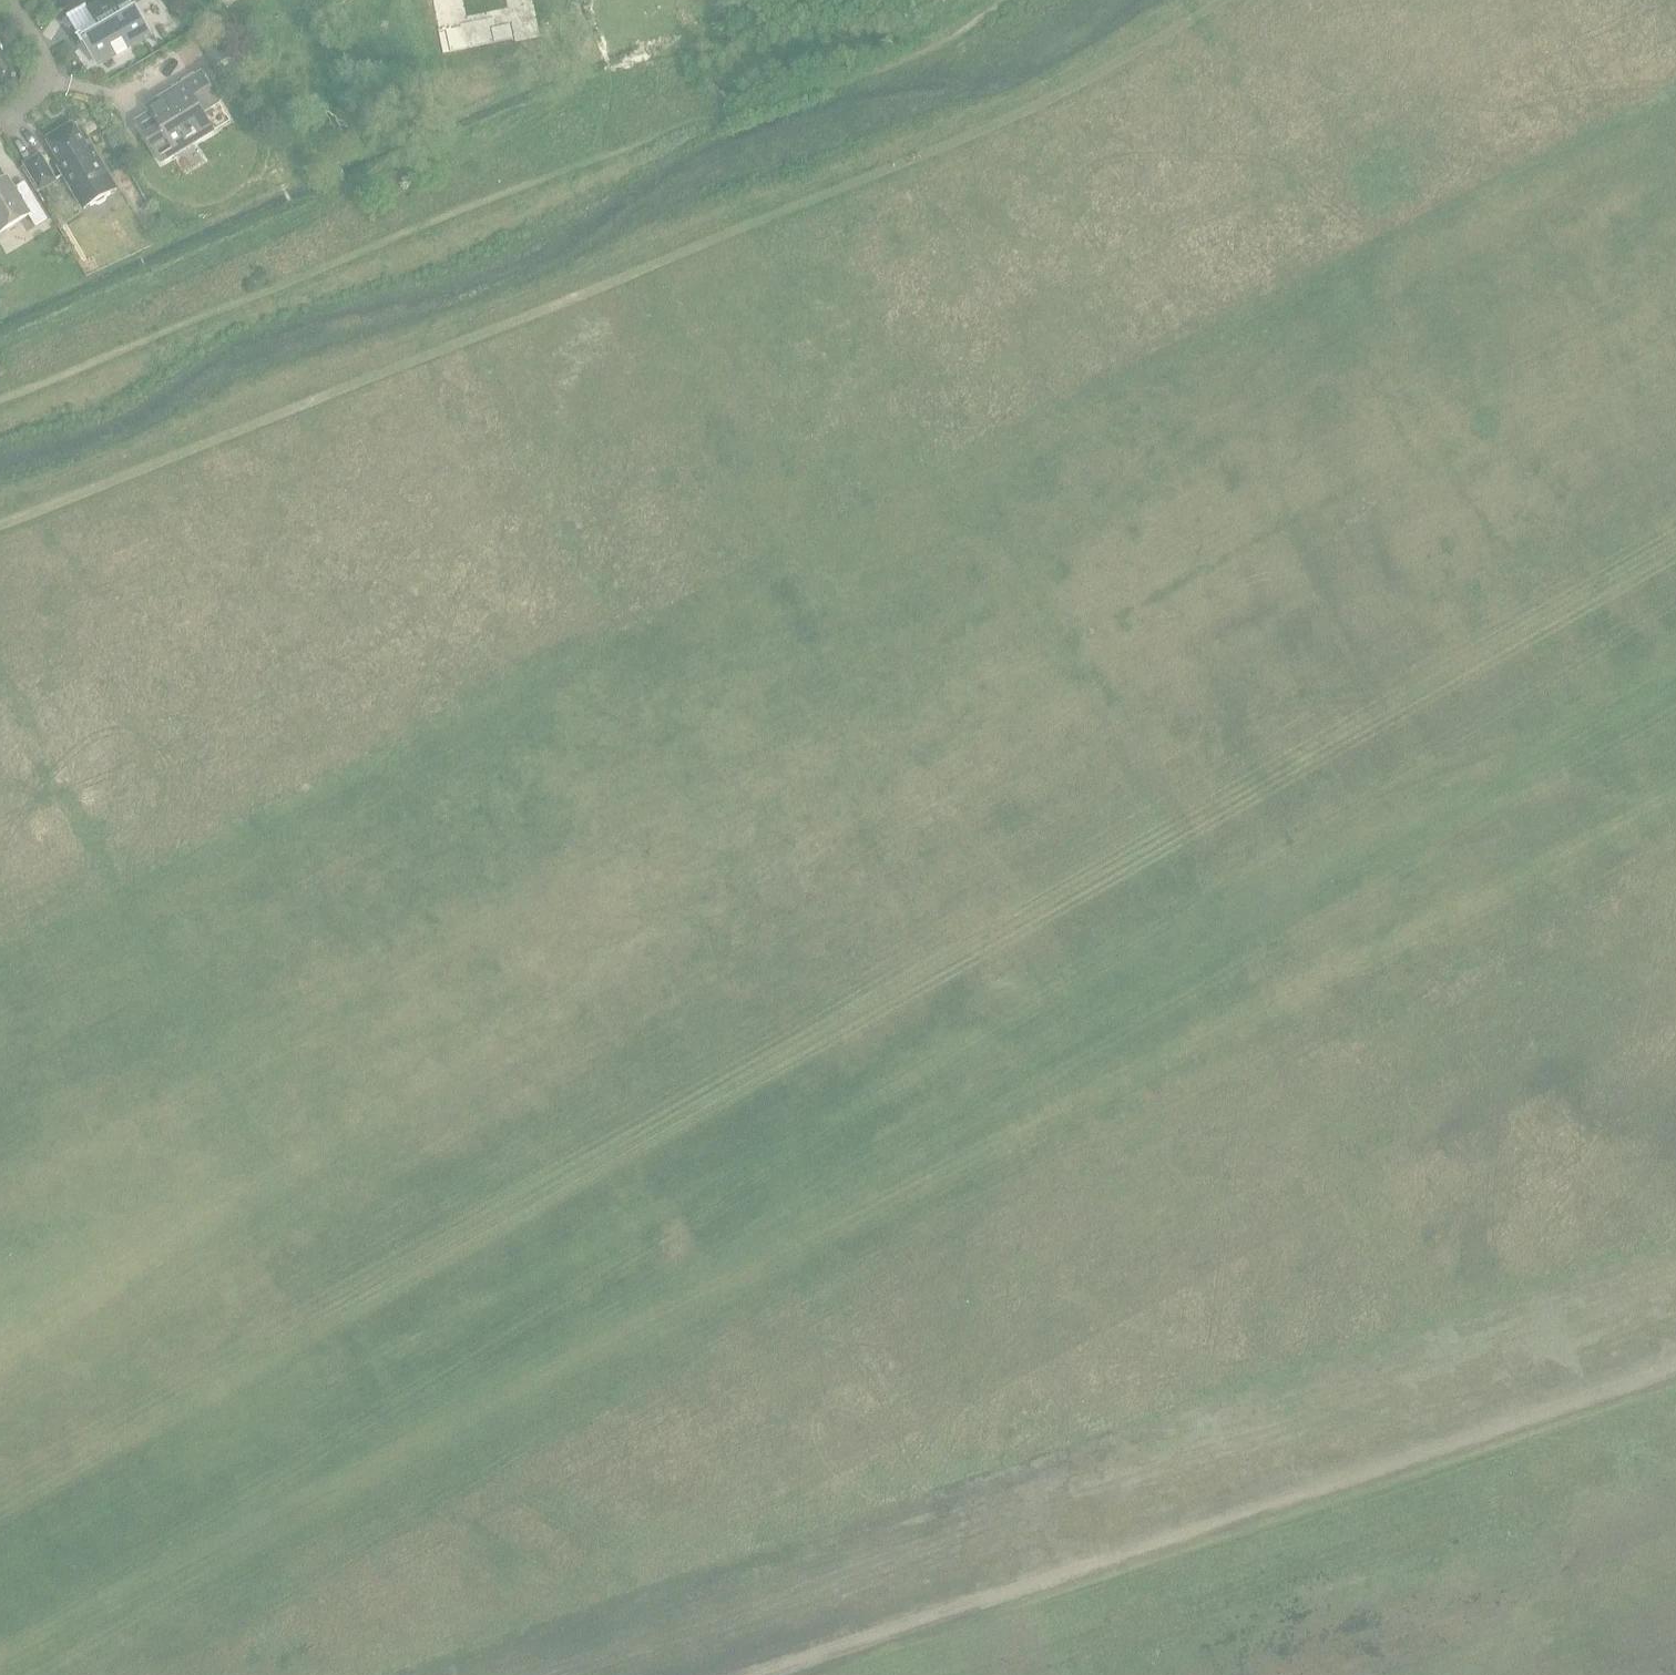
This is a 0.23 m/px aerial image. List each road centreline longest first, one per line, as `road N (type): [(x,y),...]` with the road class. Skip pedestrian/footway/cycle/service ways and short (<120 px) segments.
road 1 (track): [(0,525),(940,149),(1169,38),(1227,0)]
road 2 (residential): [(0,126),(43,95),(45,73),(6,0)]

